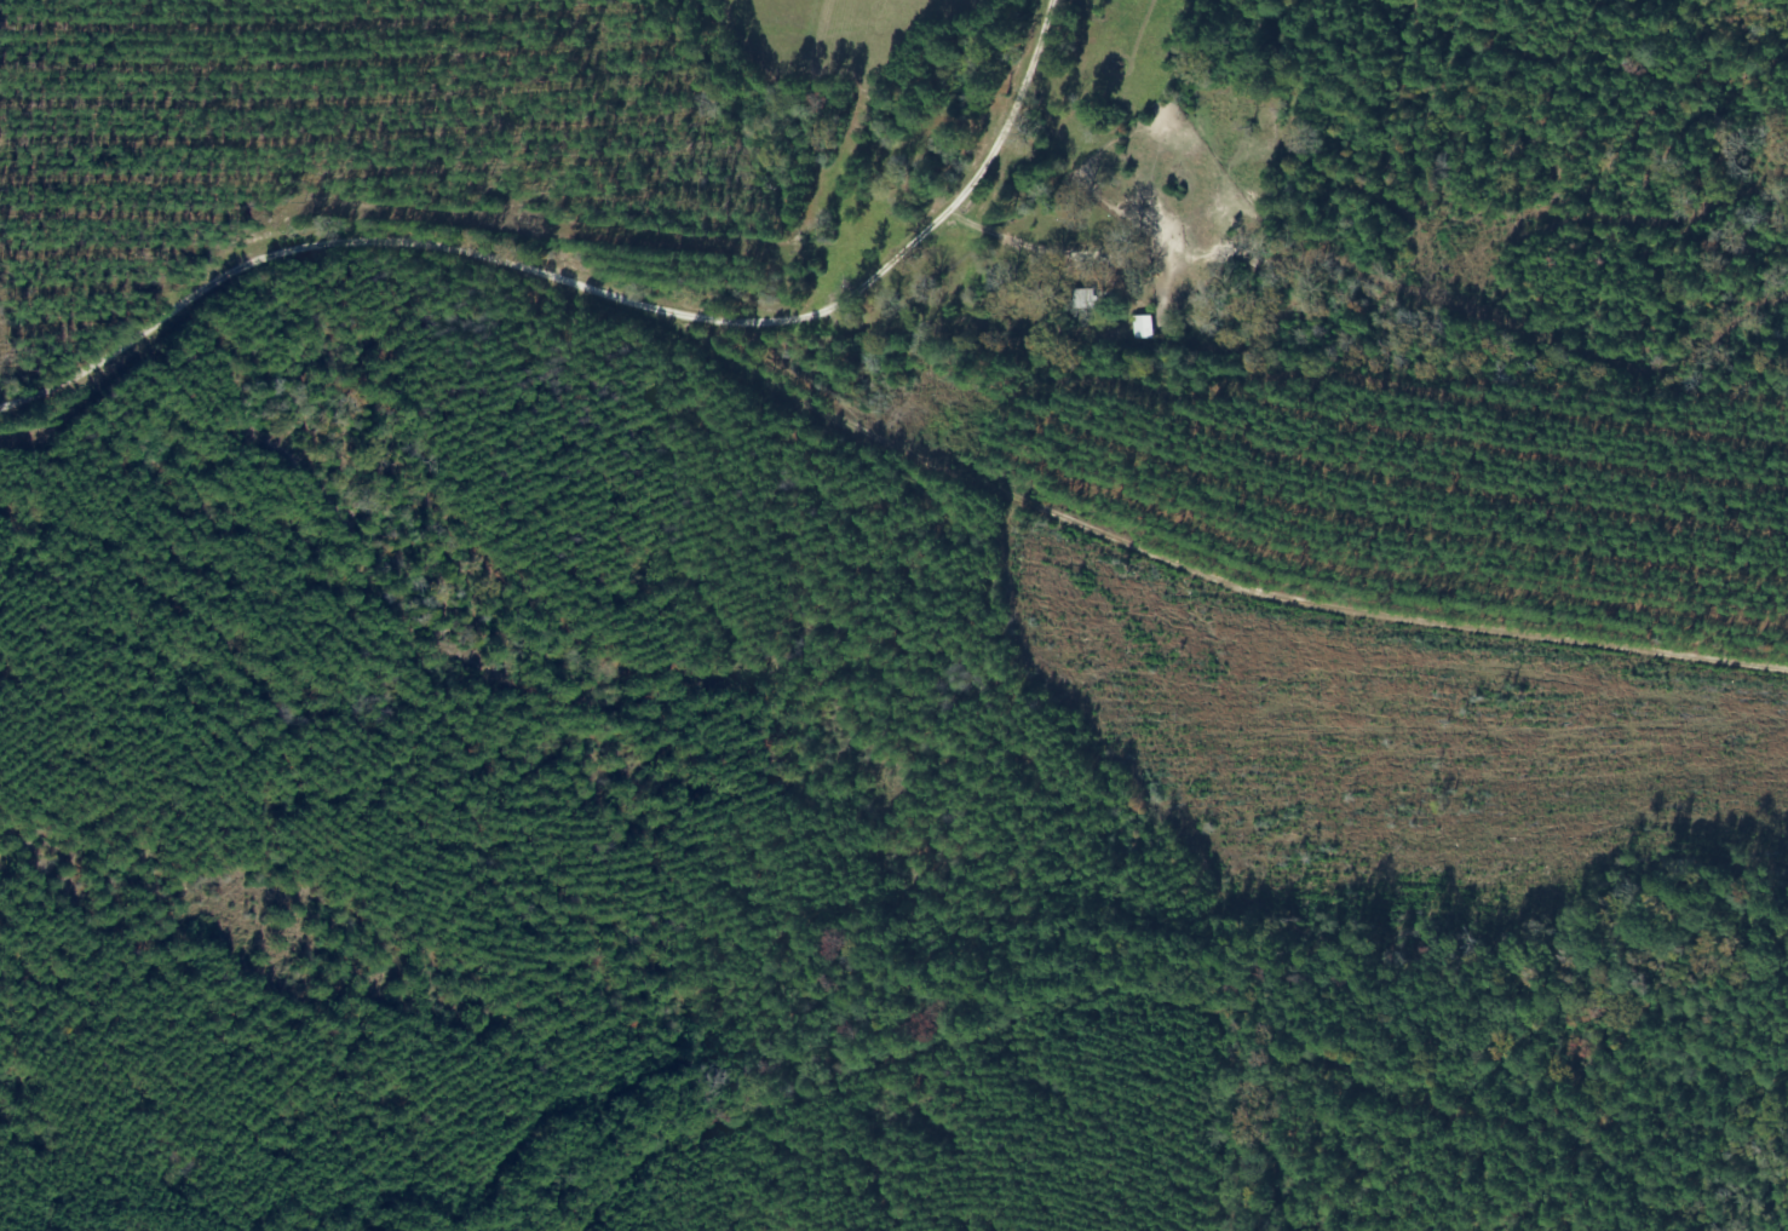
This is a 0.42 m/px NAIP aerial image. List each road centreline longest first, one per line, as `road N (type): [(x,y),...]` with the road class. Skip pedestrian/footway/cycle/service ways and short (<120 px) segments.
road 1 (residential): [(25,384),(212,276),(416,264),(782,329),(944,287),(1010,209),(1067,0)]
road 2 (residential): [(0,833),(200,688),(229,428),(277,397)]
road 3 (residential): [(517,282),(420,301),(314,370)]

